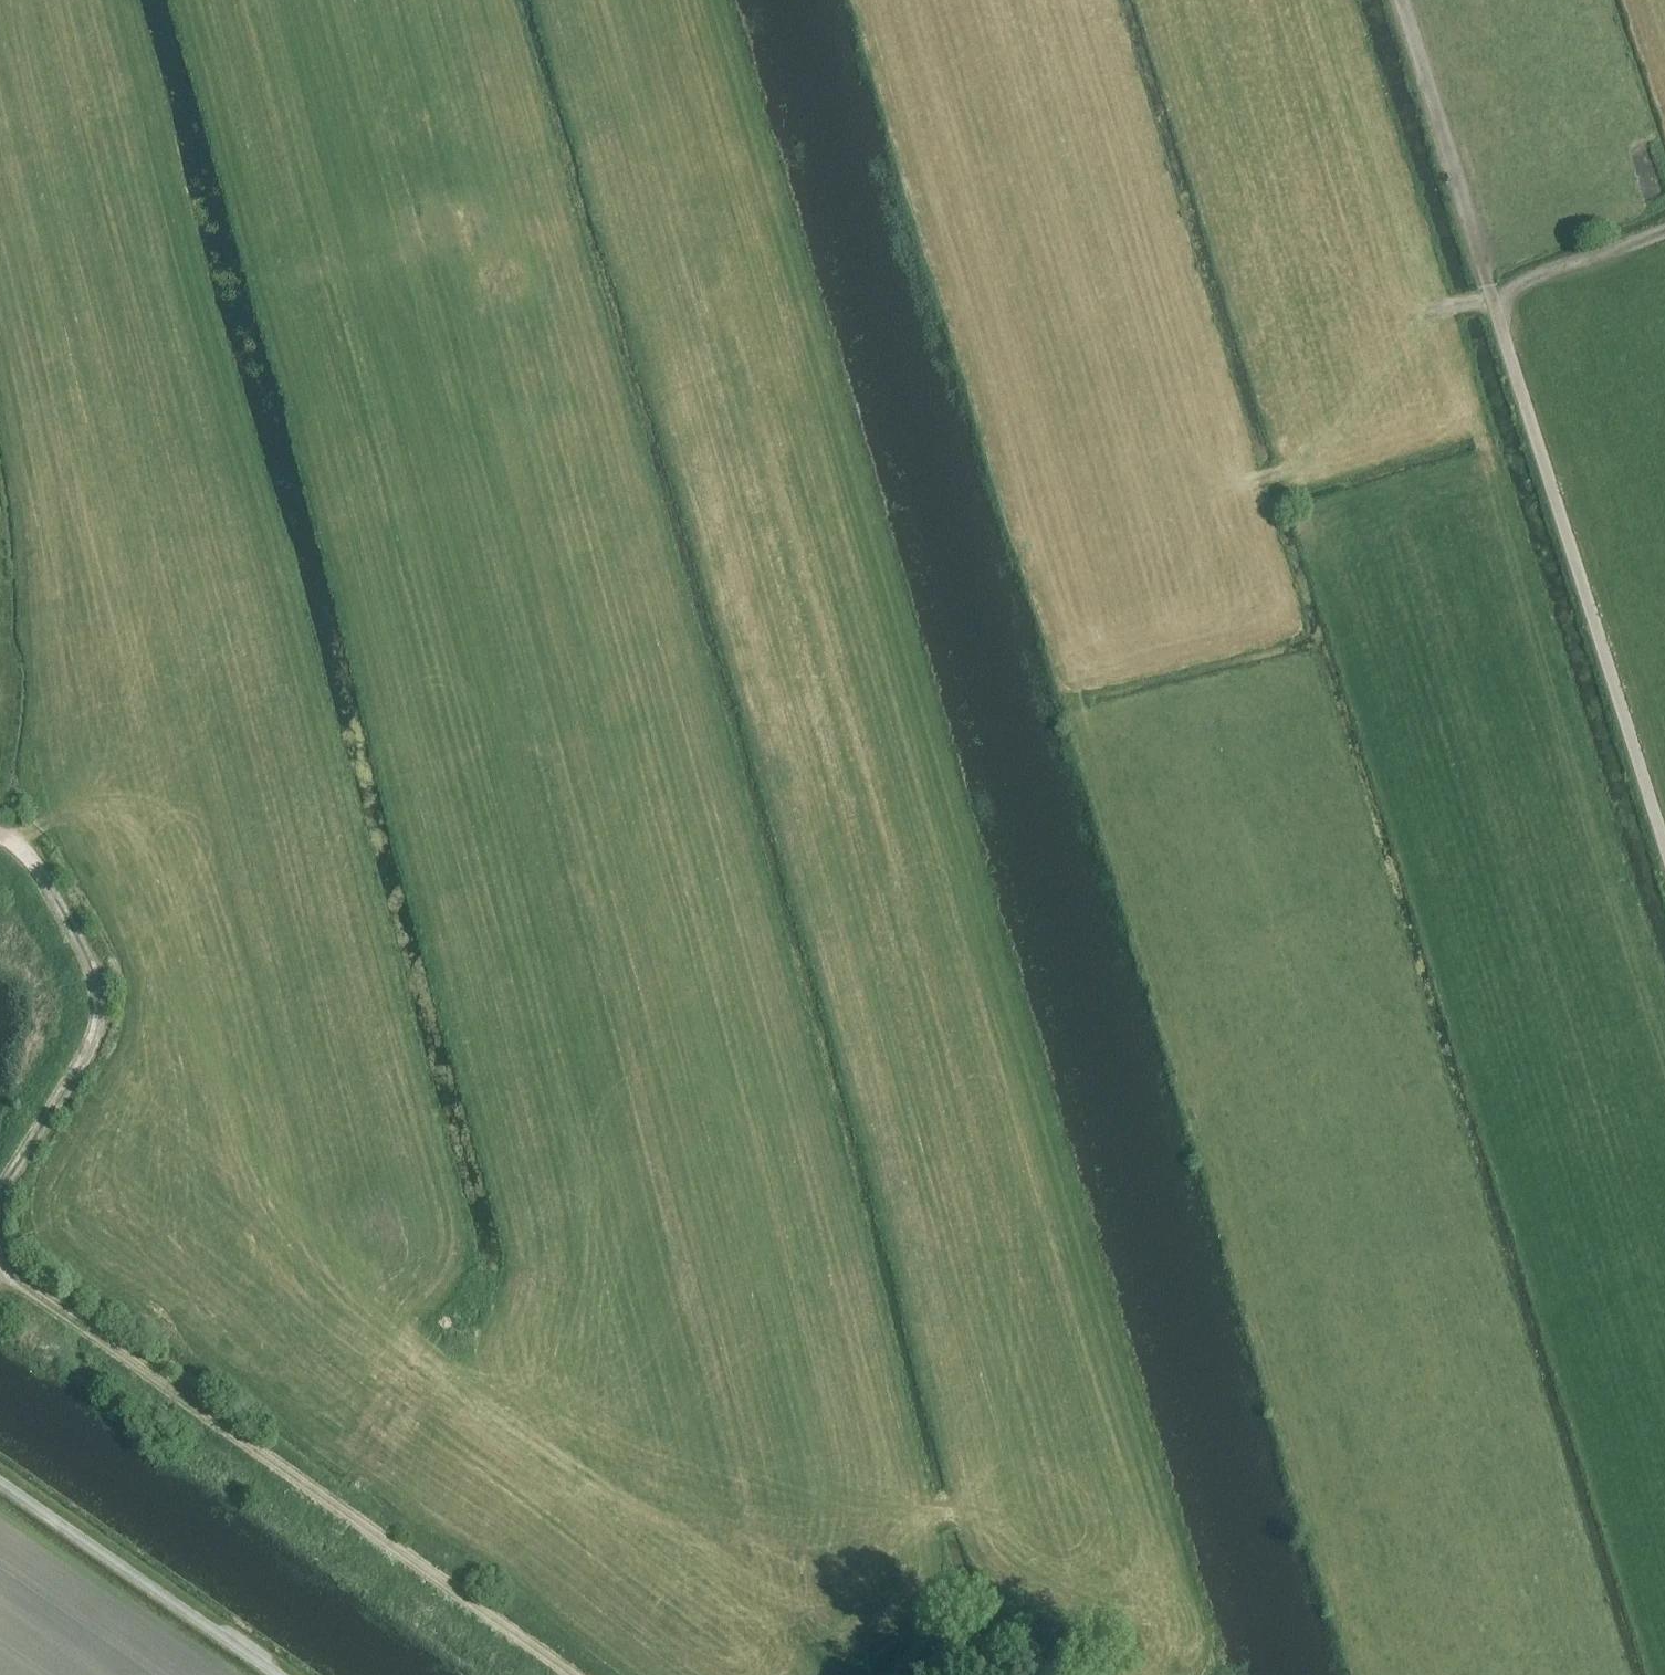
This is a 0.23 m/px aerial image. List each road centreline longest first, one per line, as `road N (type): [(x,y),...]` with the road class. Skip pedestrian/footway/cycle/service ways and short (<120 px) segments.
road 1 (track): [(0,1264),(570,1674)]
road 2 (track): [(0,835),(44,877),(87,959),(100,1004),(89,1051),(0,1194)]
road 3 (track): [(276,1674),(0,1483)]

